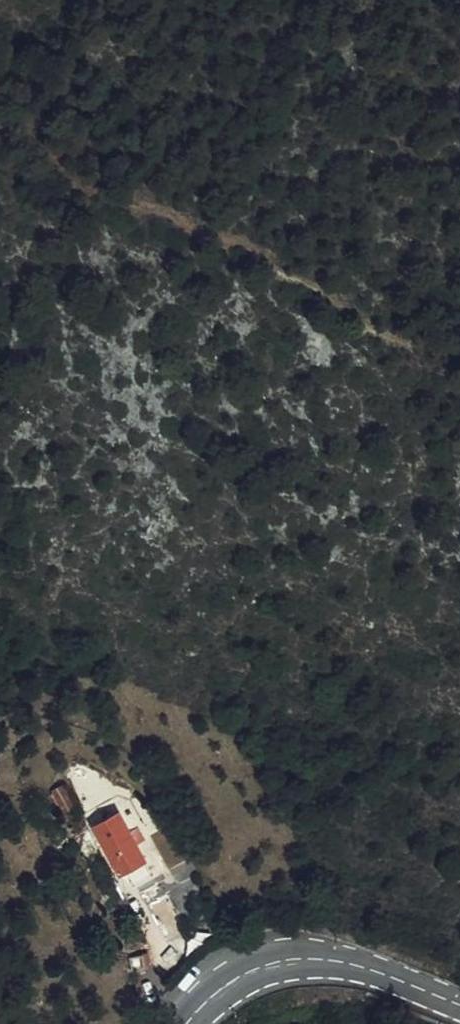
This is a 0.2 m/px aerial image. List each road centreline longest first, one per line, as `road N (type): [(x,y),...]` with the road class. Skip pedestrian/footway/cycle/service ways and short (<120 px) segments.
road 1 (secondary): [(186,1023),(246,973),(305,958),(358,966),(459,1005)]

